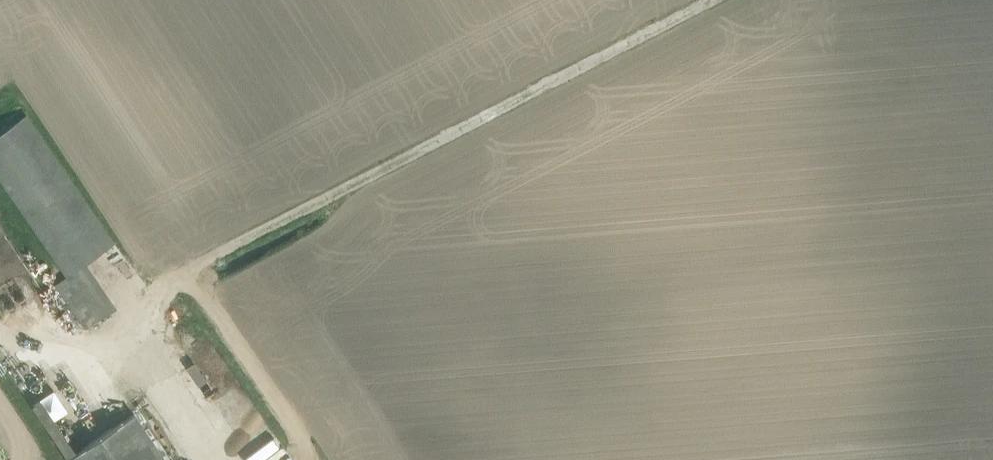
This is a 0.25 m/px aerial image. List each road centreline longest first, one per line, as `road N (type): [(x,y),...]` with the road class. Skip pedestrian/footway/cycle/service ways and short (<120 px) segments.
road 1 (track): [(728,0),(187,280)]

